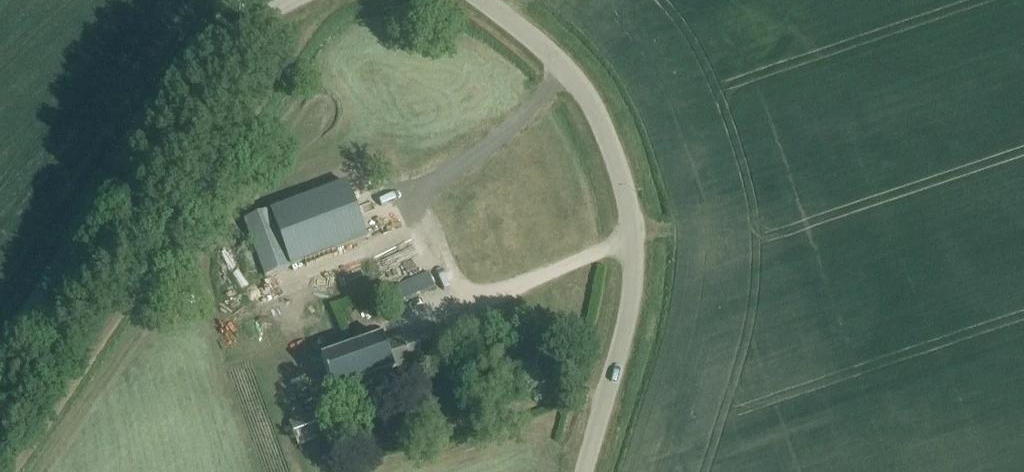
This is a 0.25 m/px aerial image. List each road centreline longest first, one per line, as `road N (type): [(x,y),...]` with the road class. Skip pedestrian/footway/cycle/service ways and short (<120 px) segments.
road 1 (track): [(18,471),(331,0)]
road 2 (unclassified): [(581,471),(637,278),(624,184),(590,109),(527,33),(486,0)]
road 3 (unclassified): [(0,337),(174,77),(279,0)]

